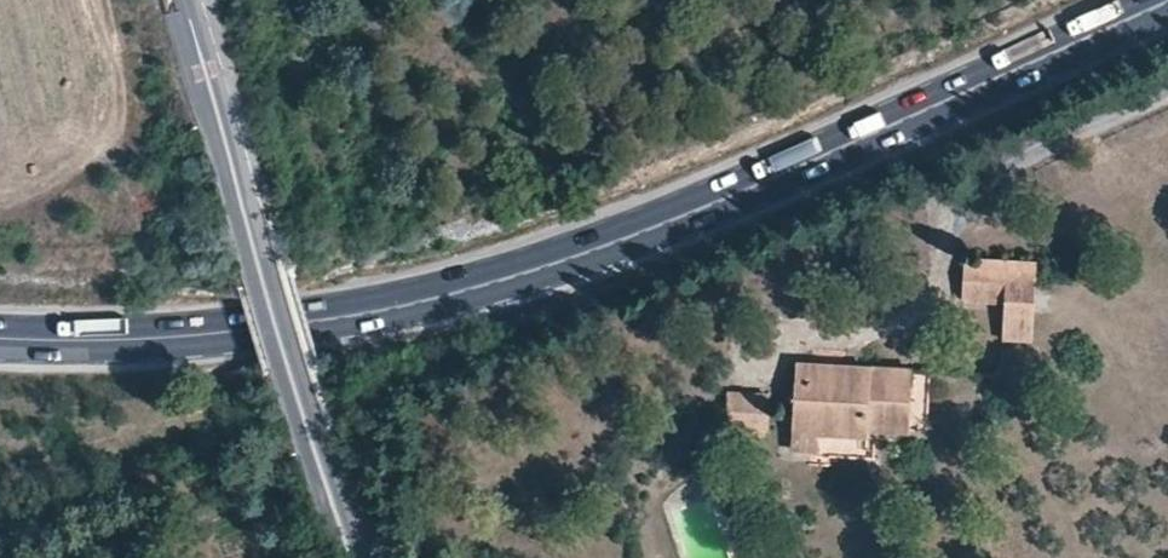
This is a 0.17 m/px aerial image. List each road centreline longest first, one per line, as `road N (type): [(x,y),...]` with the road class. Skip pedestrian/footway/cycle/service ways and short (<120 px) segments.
road 1 (primary): [(0,335),(207,334),(494,290),(580,264),(1167,1)]
road 2 (trunk): [(0,325),(380,349),(777,213),(1167,39)]
road 3 (trunk): [(935,0),(443,185),(0,188)]
road 4 (residential): [(267,282),(185,0)]
road 5 (residential): [(351,557),(293,378)]

